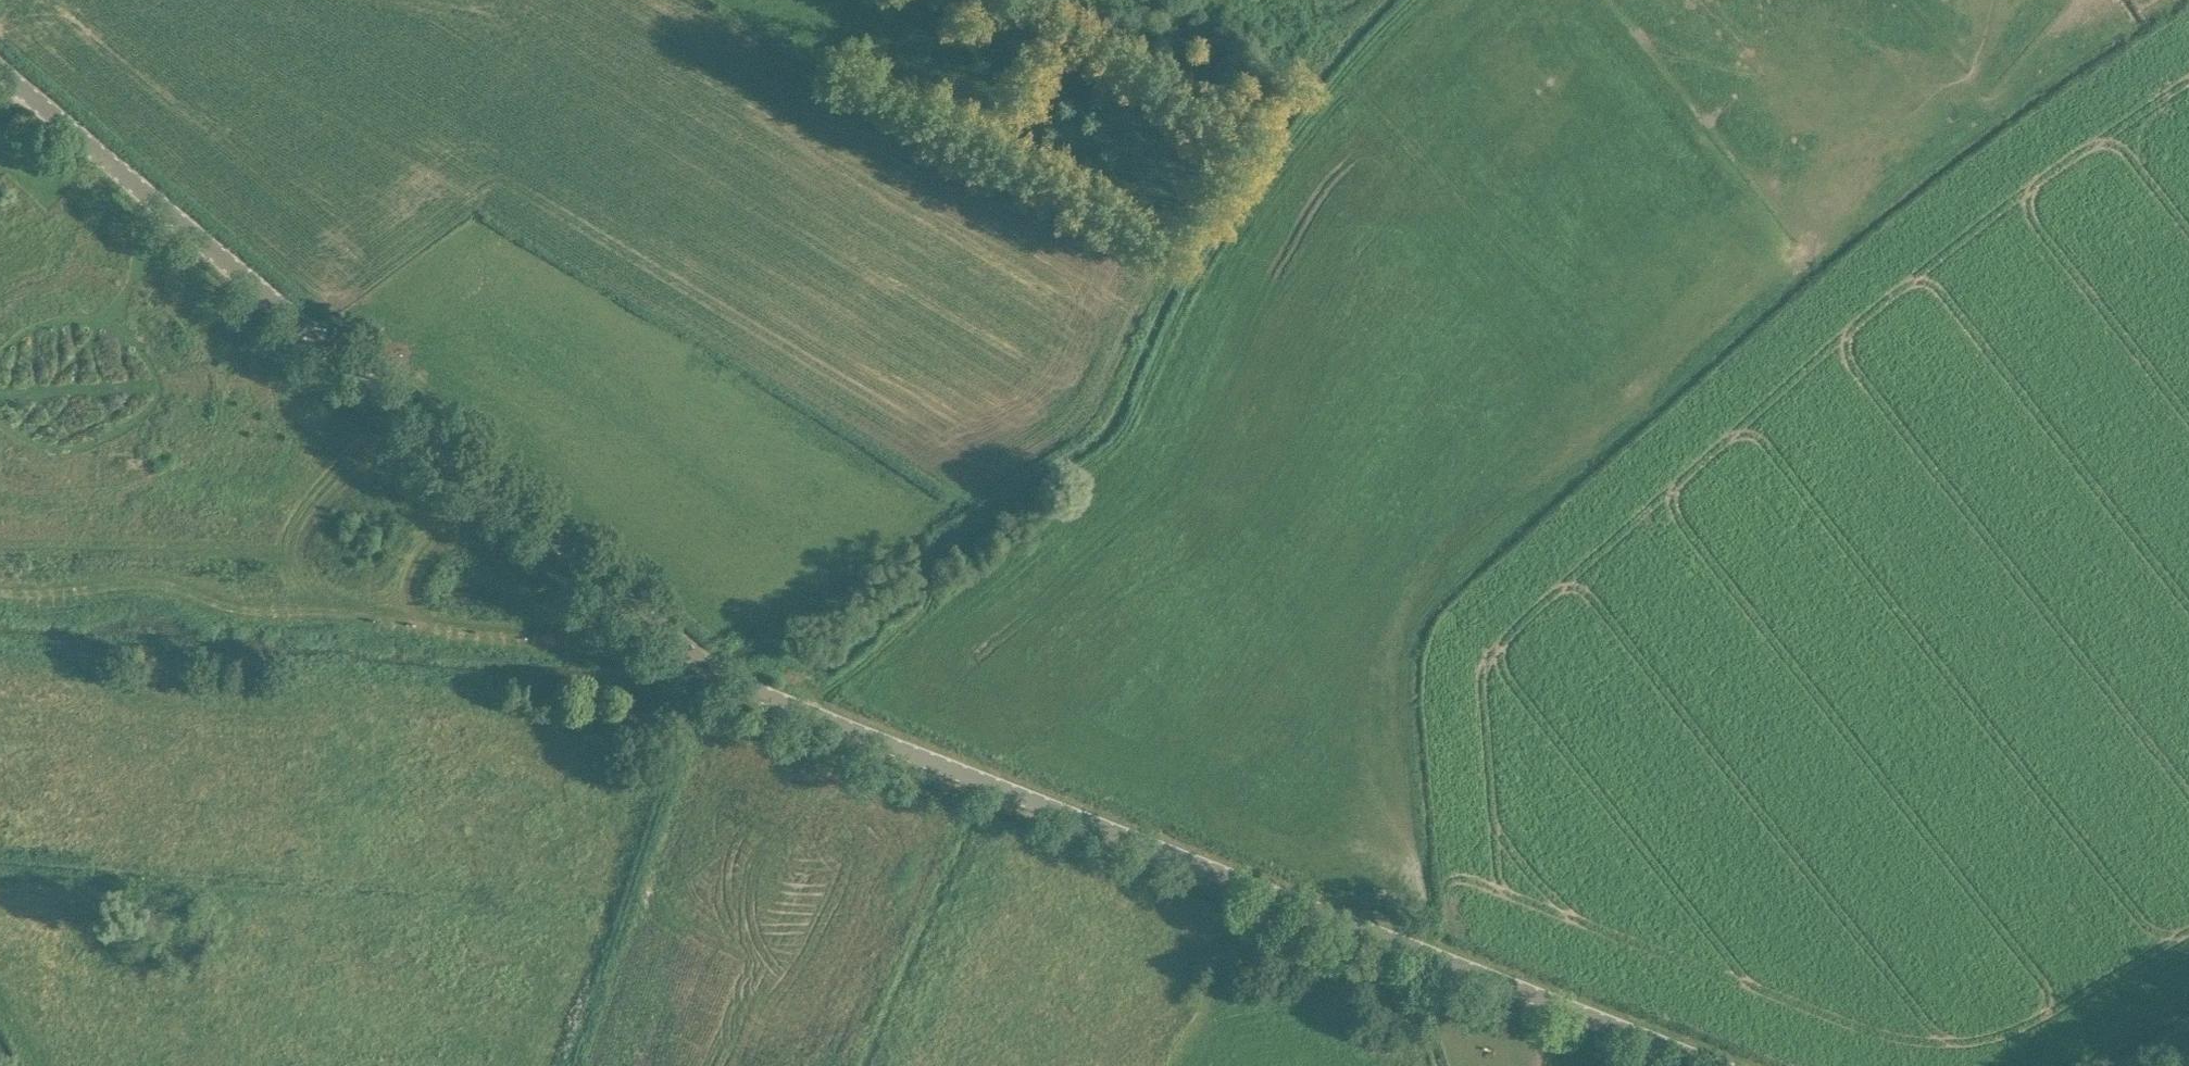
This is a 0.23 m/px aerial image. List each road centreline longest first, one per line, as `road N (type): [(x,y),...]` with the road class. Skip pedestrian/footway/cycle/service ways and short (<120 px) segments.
road 1 (unclassified): [(726,673),(1718,1065)]
road 2 (unclassified): [(726,673),(0,69)]

